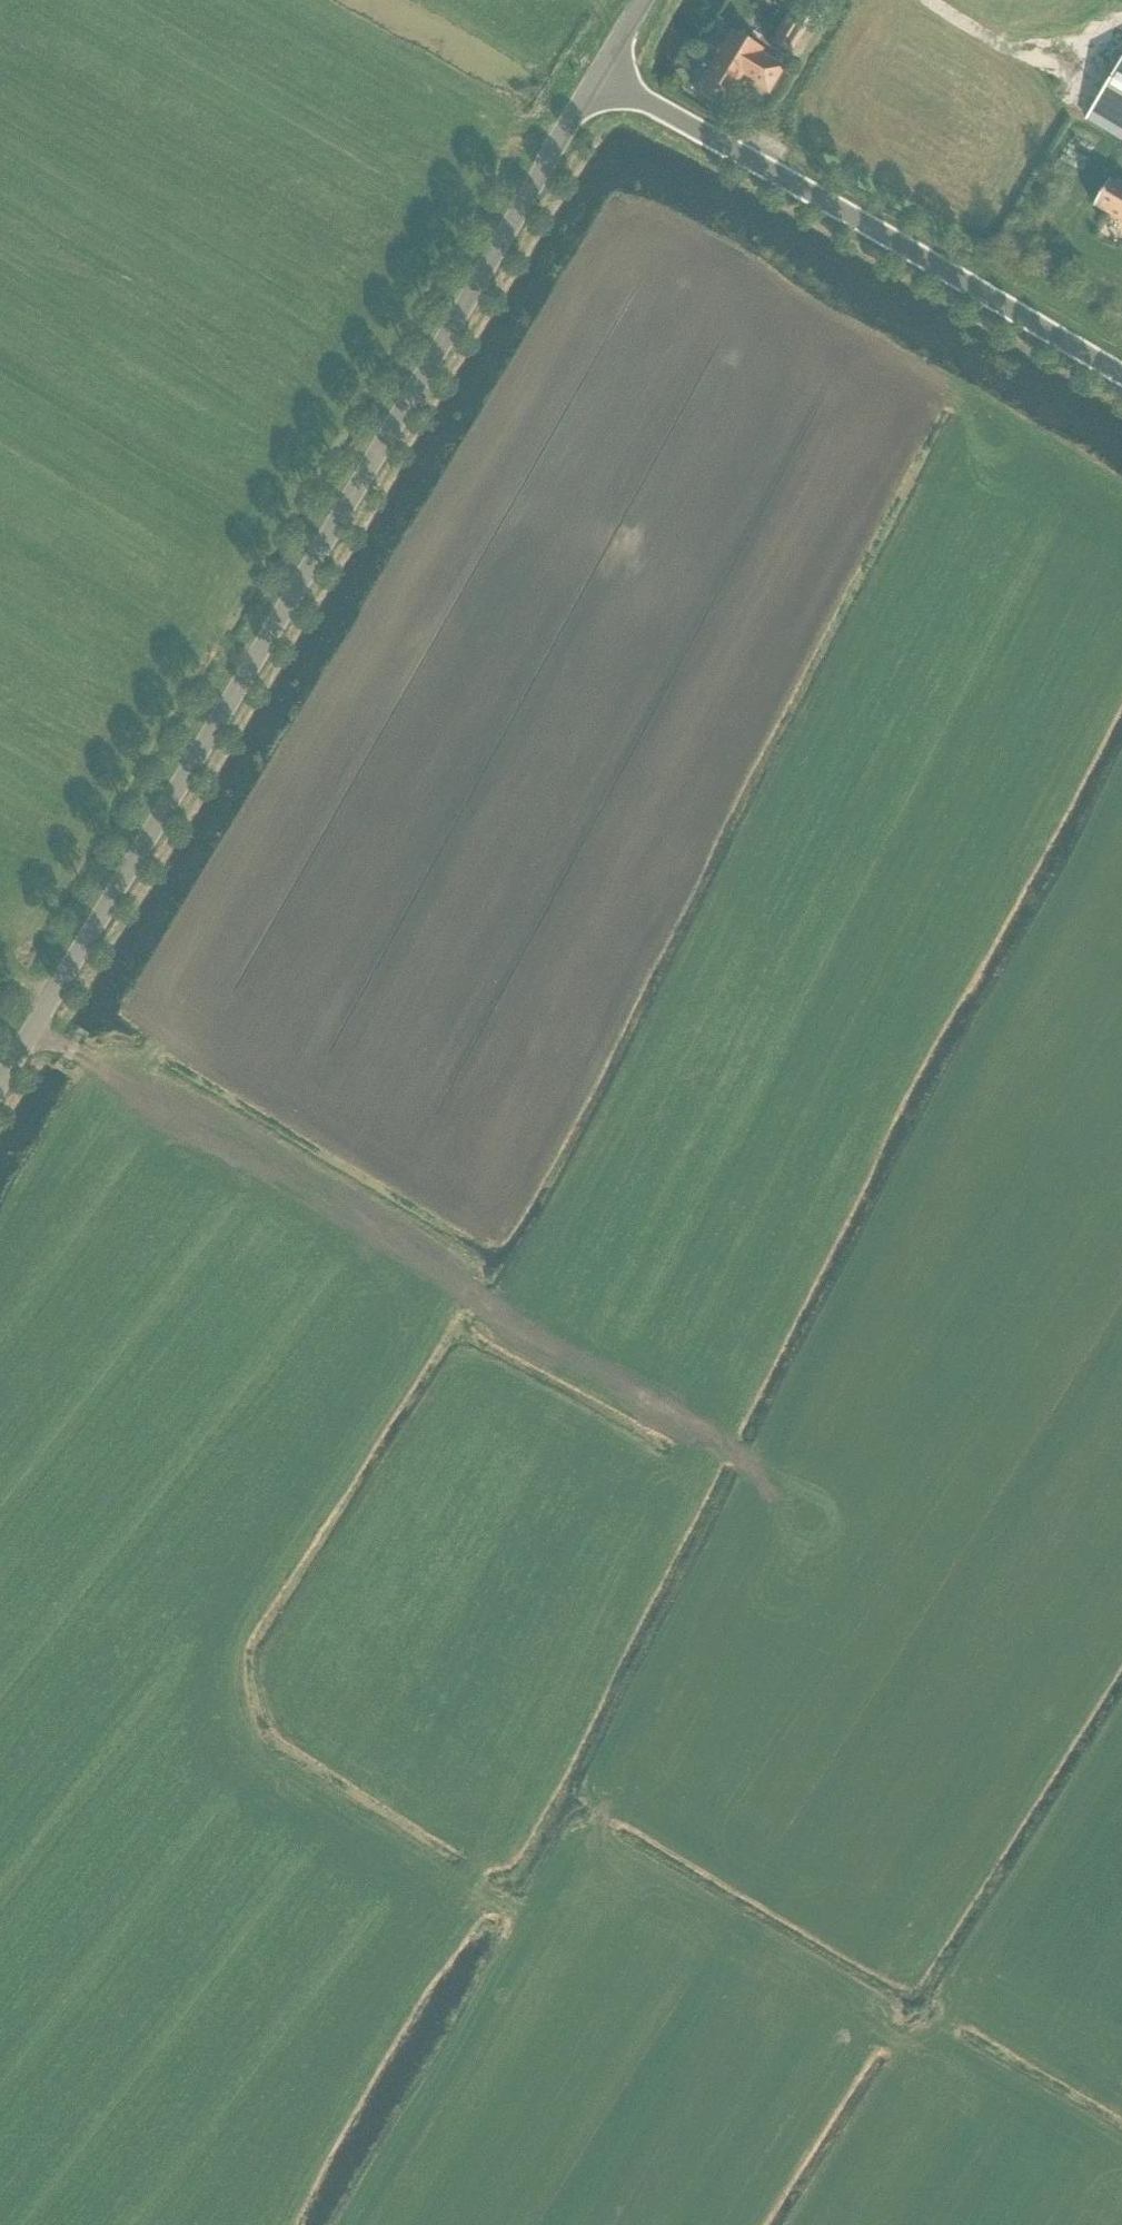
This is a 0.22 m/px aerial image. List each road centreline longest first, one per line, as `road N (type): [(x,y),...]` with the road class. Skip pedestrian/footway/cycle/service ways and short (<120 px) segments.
road 1 (tertiary): [(0,1084),(597,76)]
road 2 (unclassified): [(1121,380),(597,76)]

